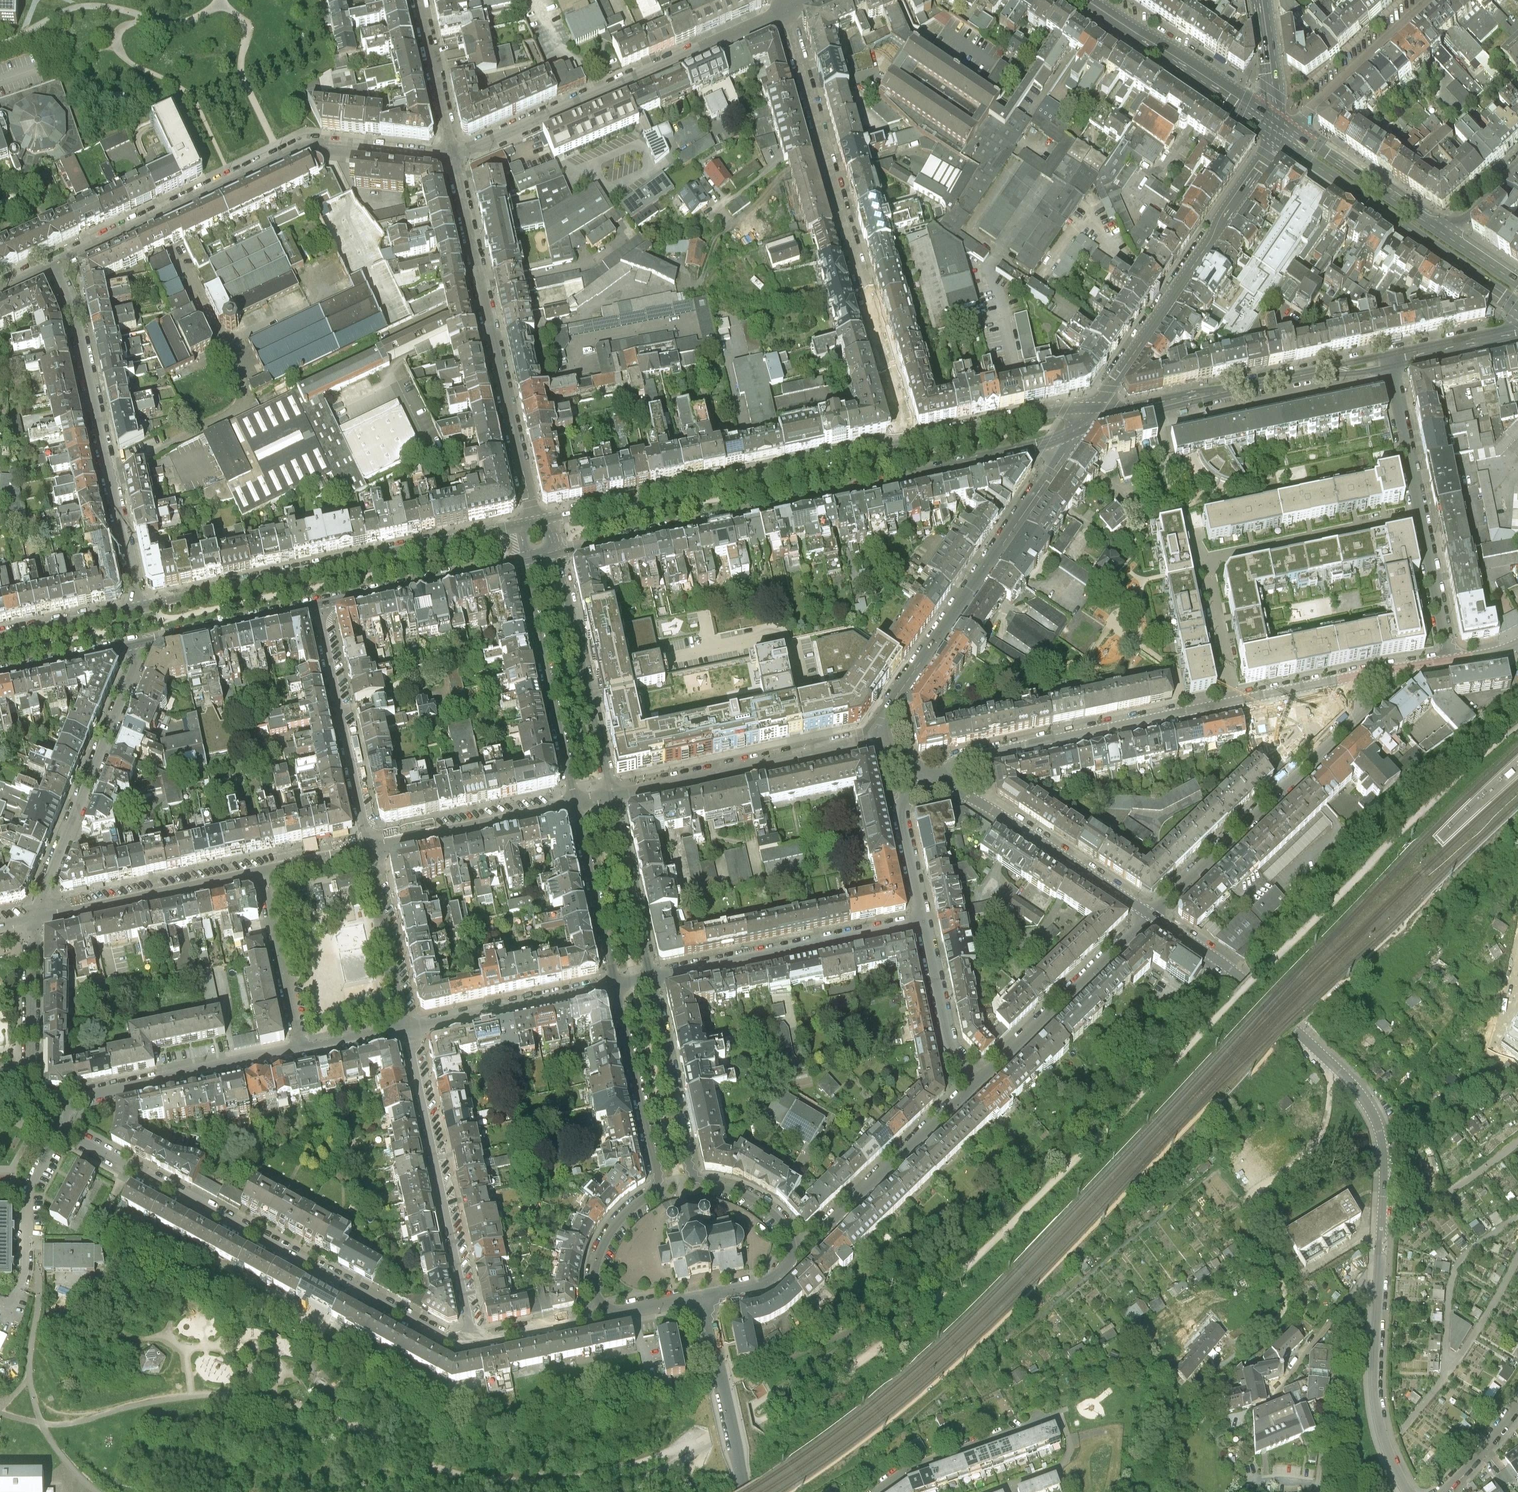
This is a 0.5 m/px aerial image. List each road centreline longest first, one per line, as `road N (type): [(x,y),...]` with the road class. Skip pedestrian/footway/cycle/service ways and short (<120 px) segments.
road 1 (residential): [(1408,1491),(1384,1441),(1374,1380),(1385,1172),(1371,1107),(1247,981),(1152,915)]
road 2 (tertiary): [(556,552),(1043,445),(1088,417)]
road 3 (residential): [(59,1129),(458,1344),(474,1342)]
road 4 (residential): [(910,442),(787,12)]
road 5 (residential): [(454,158),(308,144),(53,264)]
road 6 (tertiary): [(534,523),(136,608)]
road 7 (tertiary): [(910,442),(534,523)]
road 8 (residential): [(874,732),(1088,417)]
road 9 (residential): [(534,523),(454,158)]
road 10 (residential): [(1235,701),(1205,559),(1426,514)]
road 11 (residential): [(787,12),(454,158)]
road 12 (residential): [(136,608),(75,316),(53,264)]
road 13 (tertiary): [(615,985),(658,1177),(597,1261),(594,1288),(607,1311)]
road 14 (tertiary): [(1088,417),(1280,133)]
road 15 (tertiary): [(794,1244),(762,1203),(691,1169),(651,978)]
road 16 (residential): [(474,1342),(409,1025)]
road 17 (tertiary): [(1088,417),(1394,360)]
road 18 (residential): [(1235,701),(976,754),(942,783)]
road 19 (residential): [(35,921),(139,656),(136,643)]
road 20 (primary): [(1280,133),(1305,164),(1517,311)]
road 21 (residential): [(1152,915),(1362,715)]
road 22 (residential): [(924,922),(651,978)]
road 23 (residential): [(611,796),(851,745),(874,732)]
road 24 (residential): [(300,1048),(76,1097),(59,1129)]
road 25 (residential): [(374,848),(317,604)]
road 26 (tertiary): [(556,552),(611,796)]
road 27 (tertiary): [(526,559),(575,804)]
road 28 (residential): [(1152,915),(942,783)]
road 29 (residential): [(794,1244),(810,1241),(977,1081)]
road 30 (residential): [(977,1081),(1152,915)]
road 31 (primary): [(1280,133),(1088,0)]
road 32 (residential): [(35,921),(262,873)]
road 33 (residential): [(35,921),(31,1097),(59,1129)]
road 34 (tertiary): [(317,604),(526,559)]
road 35 (residential): [(615,985),(409,1025)]
road 36 (residential): [(374,848),(575,804)]
road 37 (residential): [(1280,133),(1429,0)]
road 38 (tertiary): [(703,1298),(745,1491)]
road 39 (primary): [(1446,236),(1317,147),(1280,133)]
road 40 (tertiary): [(611,796),(651,978)]
road 41 (tertiary): [(575,804),(615,985)]
road 42 (tertiary): [(136,643),(317,604)]
road 43 (tertiary): [(1088,417),(1066,408),(910,442)]
road 44 (residential): [(409,1025),(374,848)]
road 45 (residential): [(262,873),(300,1048)]
road 46 (residential): [(880,1491),(917,1467),(1042,1423)]
road 47 (residential): [(977,1081),(952,1053),(924,922)]
road 48 (residential): [(454,158),(419,0)]
road 49 (residential): [(1426,514),(1394,360)]
road 50 (residential): [(924,922),(902,806),(923,773)]
road 51 (residential): [(1453,657),(1426,514)]
road 52 (tertiary): [(136,608),(0,638)]
road 53 (tertiary): [(0,672),(136,643)]
road 54 (residential): [(474,1342),(607,1311)]
road 55 (tertiary): [(1280,133),(1263,0)]
road 56 (tertiary): [(1394,360),(1517,332)]

